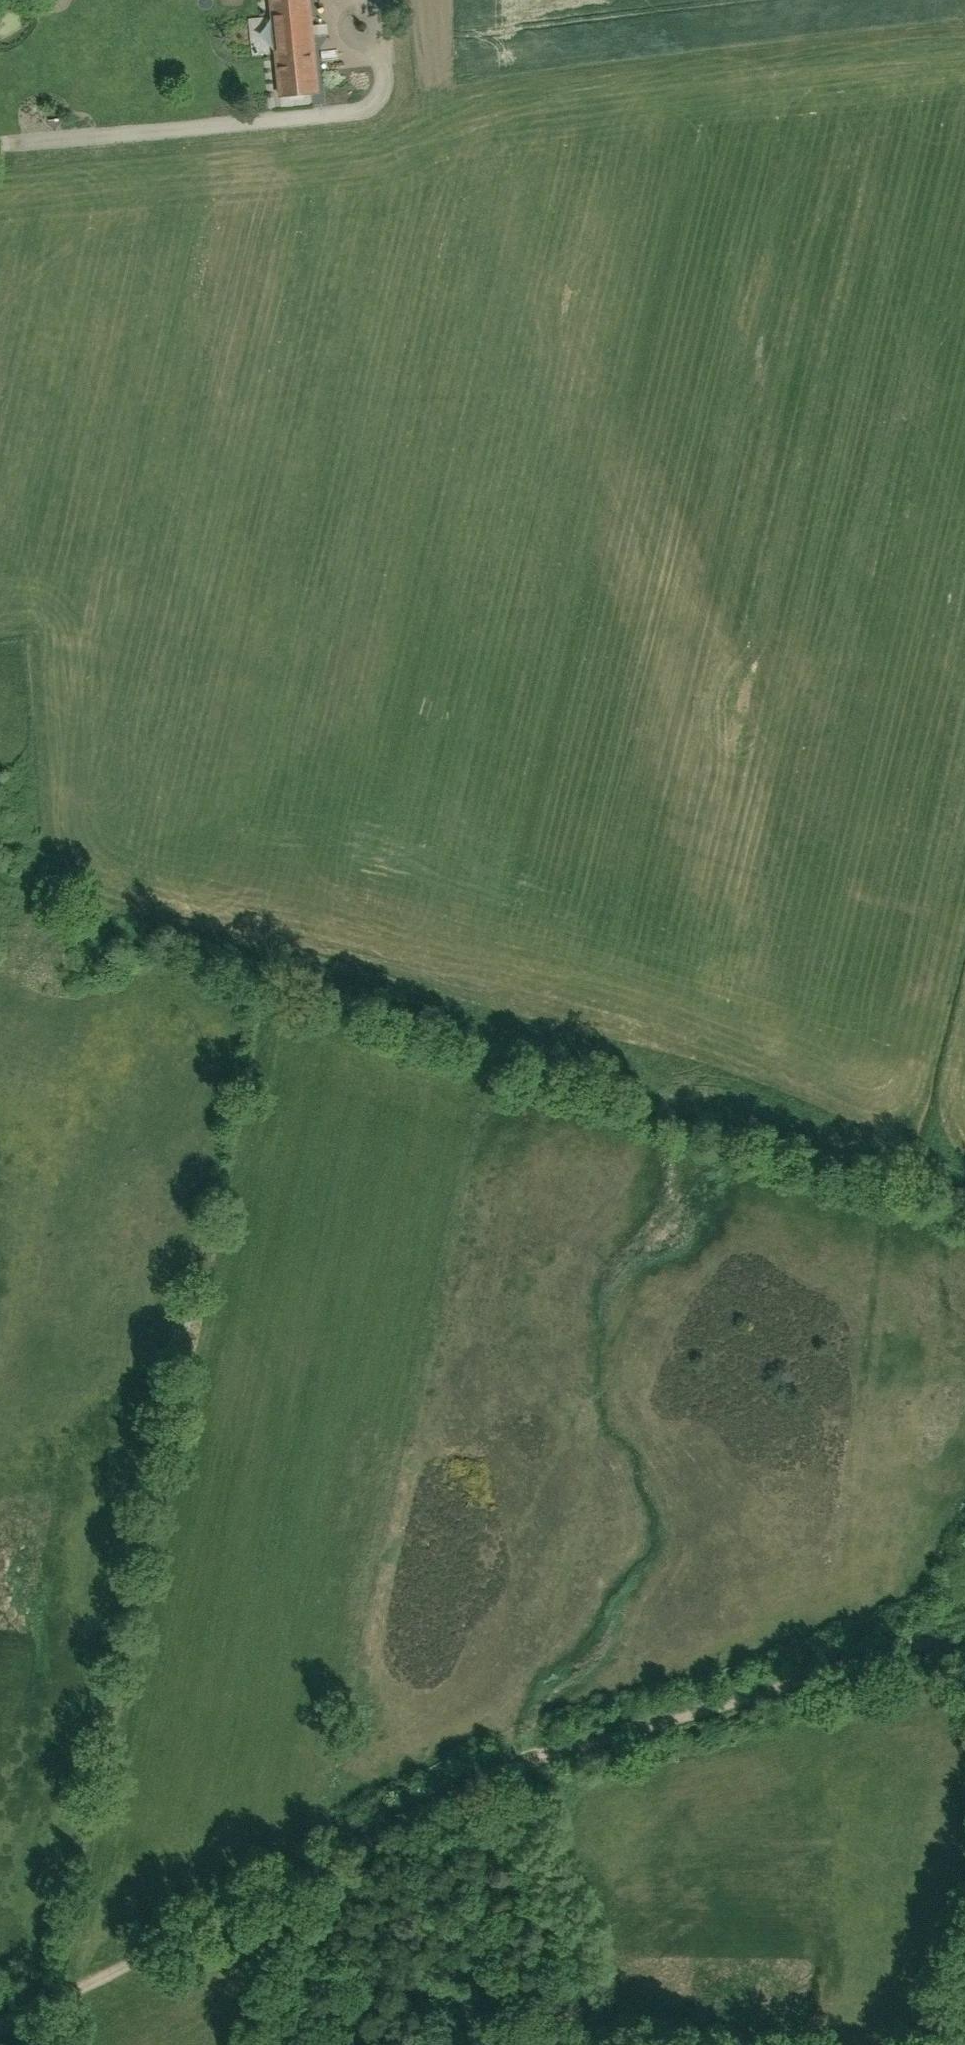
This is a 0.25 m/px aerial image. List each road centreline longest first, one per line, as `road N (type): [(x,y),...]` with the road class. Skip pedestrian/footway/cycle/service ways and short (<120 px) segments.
road 1 (track): [(964,1657),(945,1645),(920,1644),(566,1755),(0,2022)]
road 2 (track): [(0,147),(374,112),(392,96),(395,66),(381,30)]

